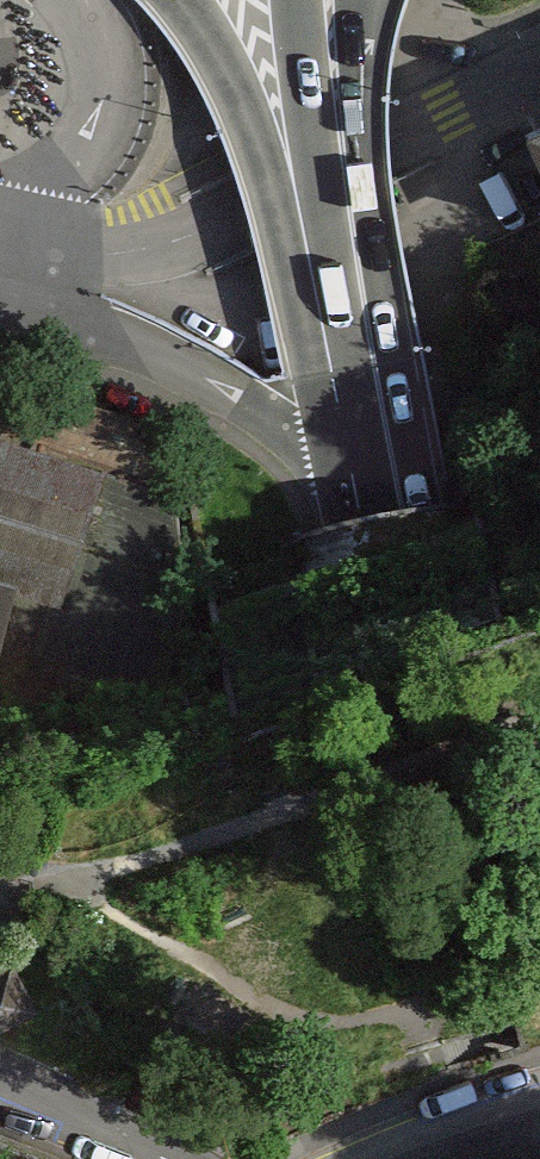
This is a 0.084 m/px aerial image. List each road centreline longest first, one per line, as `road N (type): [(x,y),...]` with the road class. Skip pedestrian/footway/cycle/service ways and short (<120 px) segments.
road 1 (primary): [(519,1158),(403,553)]
road 2 (residential): [(20,287),(195,244),(539,77)]
road 3 (residential): [(20,287),(180,371),(297,455),(403,553)]
road 4 (primary): [(182,0),(243,96),(372,388)]
road 5 (unclassified): [(73,0),(104,65),(100,111),(75,160),(44,189),(20,287)]
road 6 (tertiary): [(344,225),(381,0)]
road 7 (primary): [(344,225),(329,0)]
road 8 (residential): [(0,1069),(160,1158)]
road 9 (primary): [(403,553),(372,388)]
road 10 (primary): [(372,388),(344,225)]
road 11 (residential): [(539,1108),(390,1158)]

